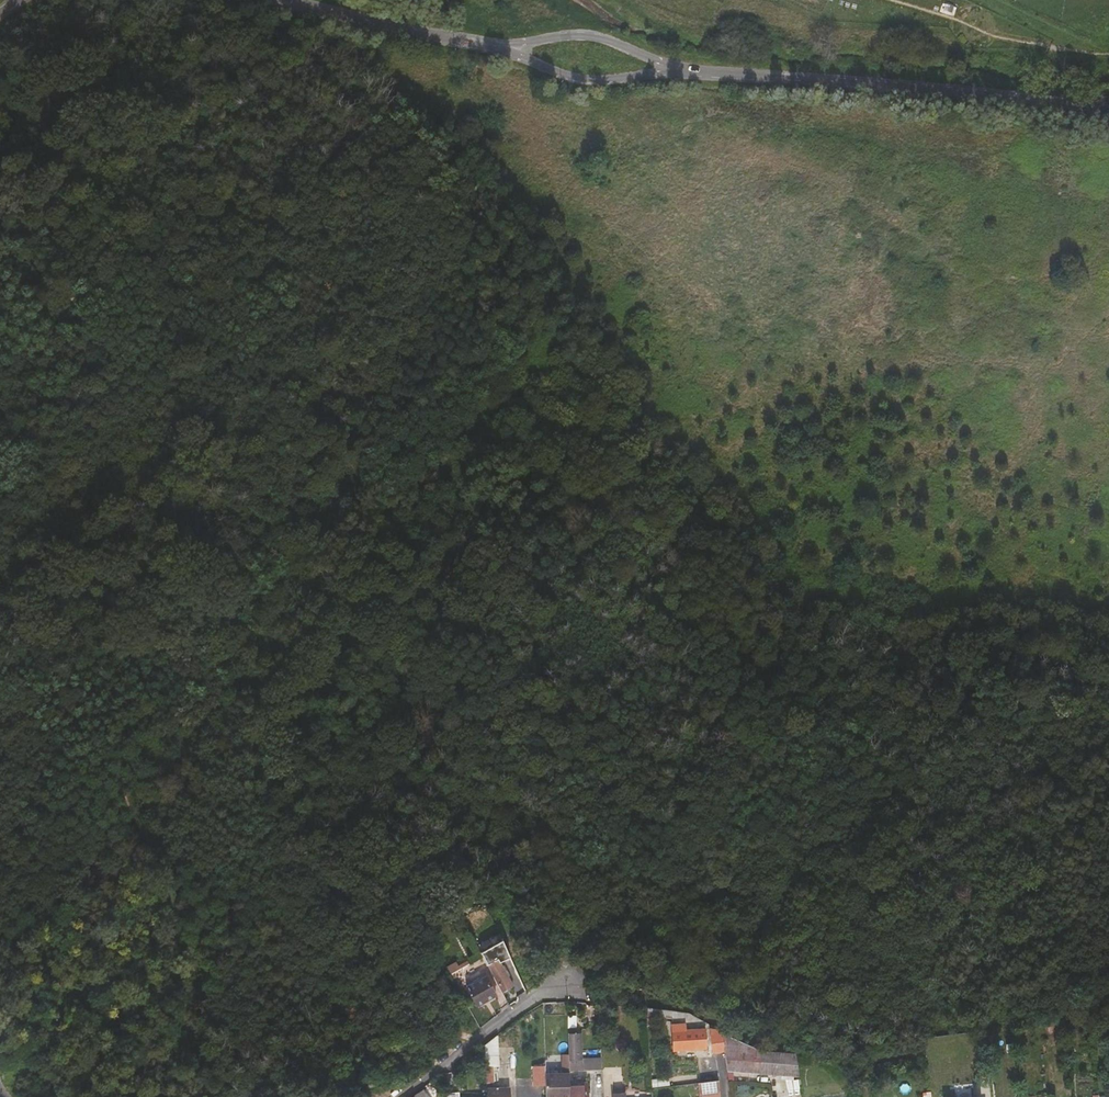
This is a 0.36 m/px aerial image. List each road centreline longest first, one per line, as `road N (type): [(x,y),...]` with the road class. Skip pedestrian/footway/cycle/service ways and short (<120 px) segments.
road 1 (track): [(1108,720),(945,729),(836,748),(788,745),(744,721),(681,658),(640,602),(573,574),(526,580),(413,762),(393,779),(320,798),(210,868),(183,864),(144,844),(111,764),(119,712),(231,551),(236,456),(294,351),(279,299),(253,281),(161,280),(75,301)]
road 2 (unclassified): [(1108,112),(662,65)]
road 3 (unclassified): [(516,52),(284,0)]
road 4 (residential): [(567,977),(395,1096)]
road 5 (unclassified): [(662,65),(589,35),(558,35),(516,52)]
road 6 (unclassified): [(516,52),(583,80),(621,80),(662,65)]
road 7 (track): [(1108,52),(998,0)]

